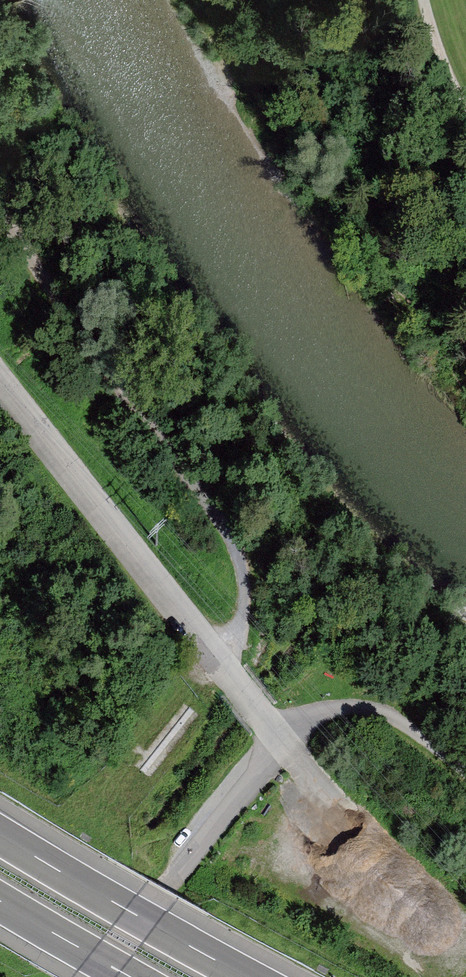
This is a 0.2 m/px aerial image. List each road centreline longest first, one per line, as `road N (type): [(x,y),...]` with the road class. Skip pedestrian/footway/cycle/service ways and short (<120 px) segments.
road 1 (unclassified): [(93,976),(282,740),(0,380)]
road 2 (track): [(213,654),(242,628),(245,590),(235,552),(0,215)]
road 3 (motorway): [(248,976),(0,834)]
road 4 (track): [(465,772),(385,710),(307,715),(282,740)]
road 5 (motorway): [(0,902),(130,976)]

